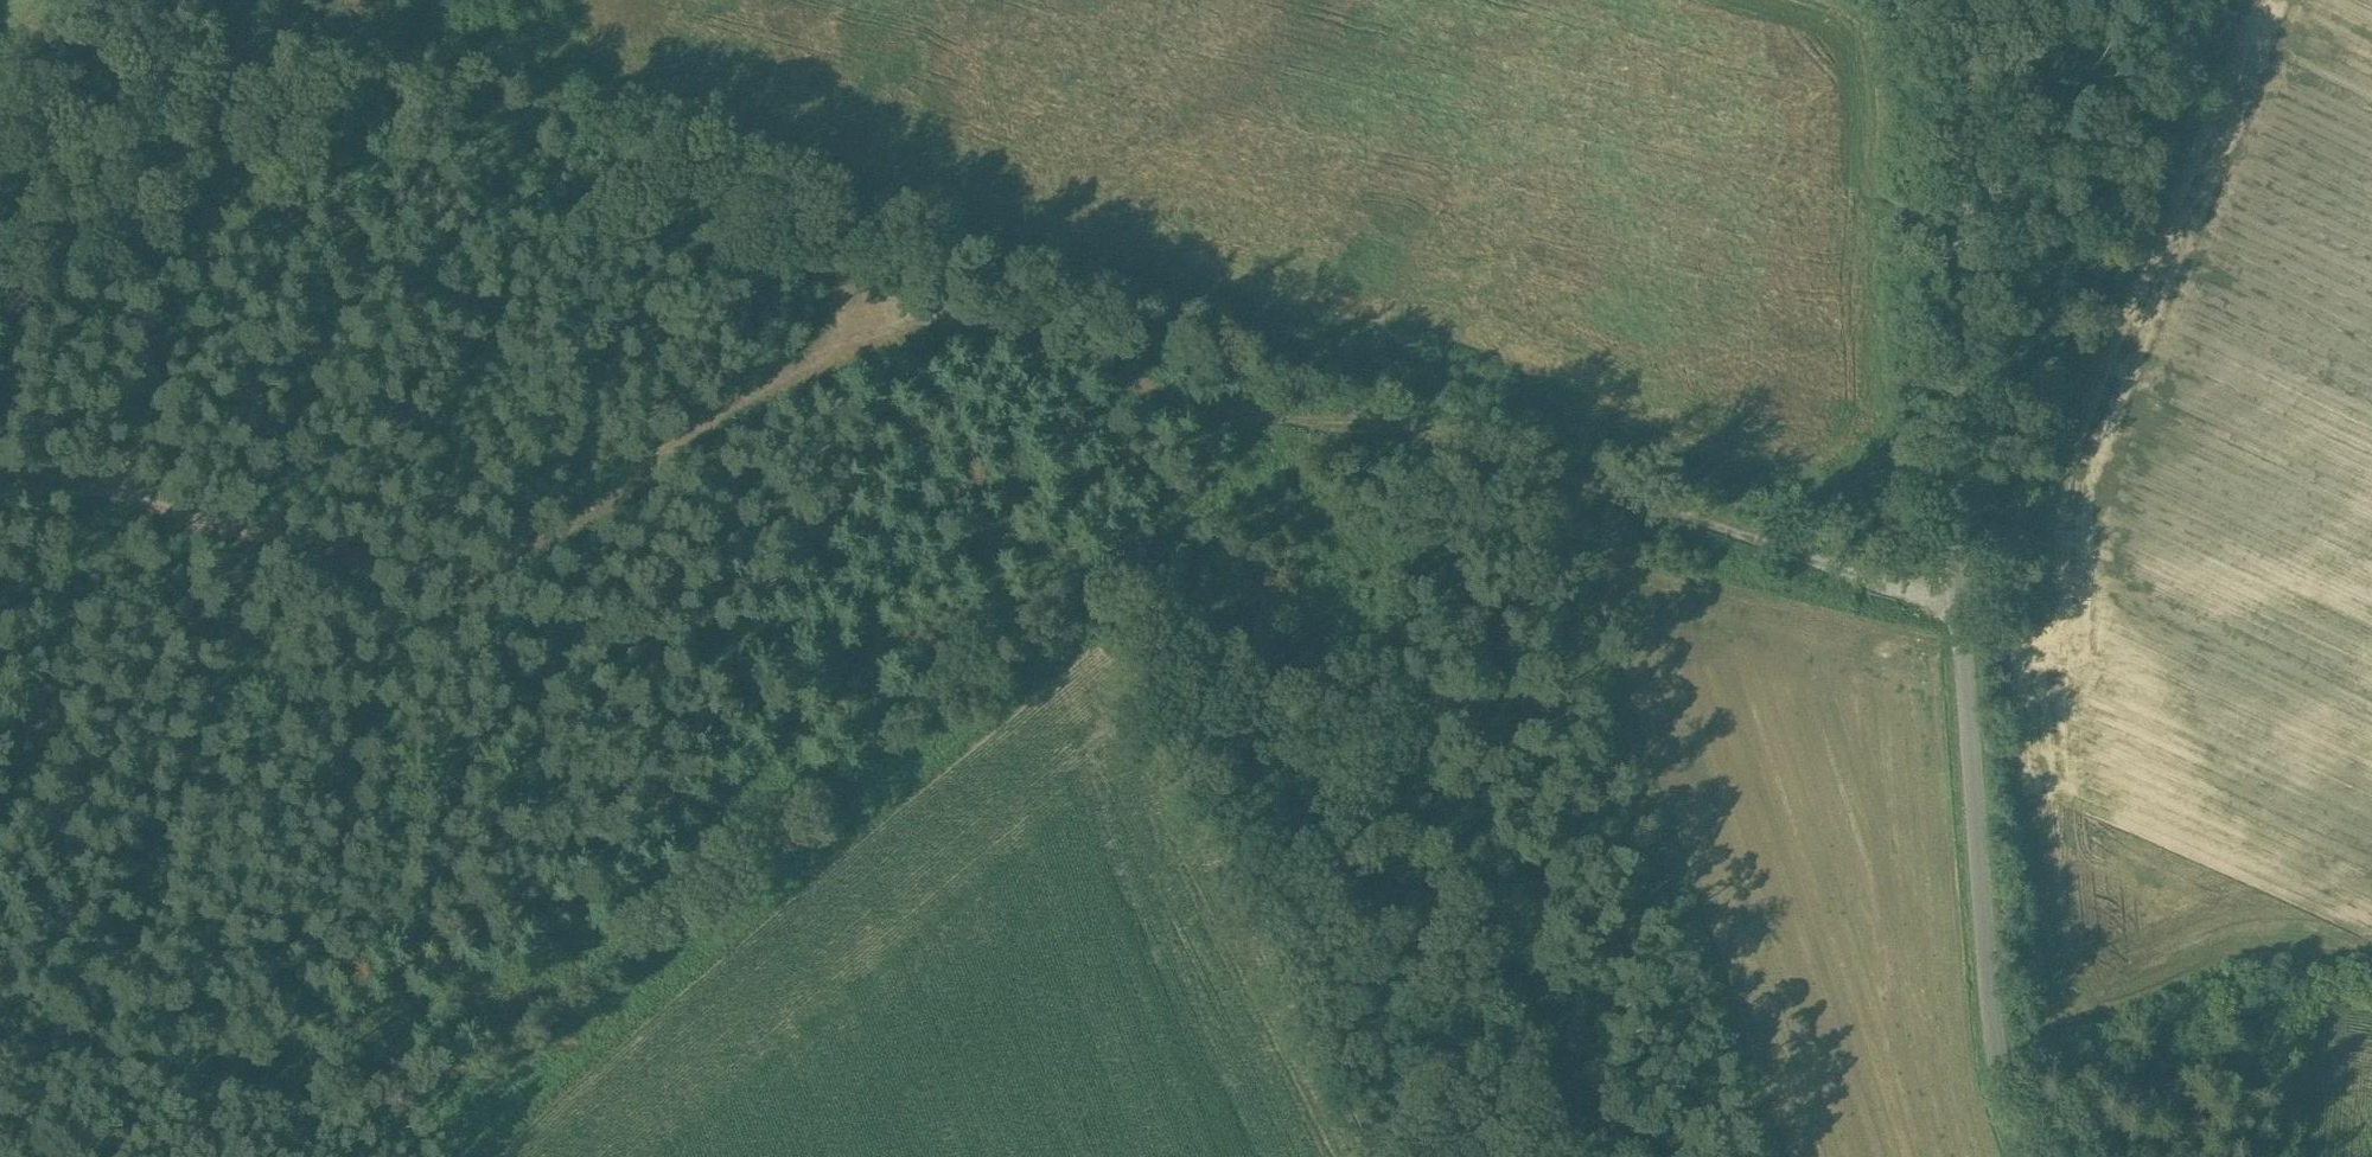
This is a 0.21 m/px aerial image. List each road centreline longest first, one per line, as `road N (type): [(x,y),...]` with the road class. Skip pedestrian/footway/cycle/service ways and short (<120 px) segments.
road 1 (unclassified): [(1964,0),(1957,602),(1996,1045),(2036,1156)]

